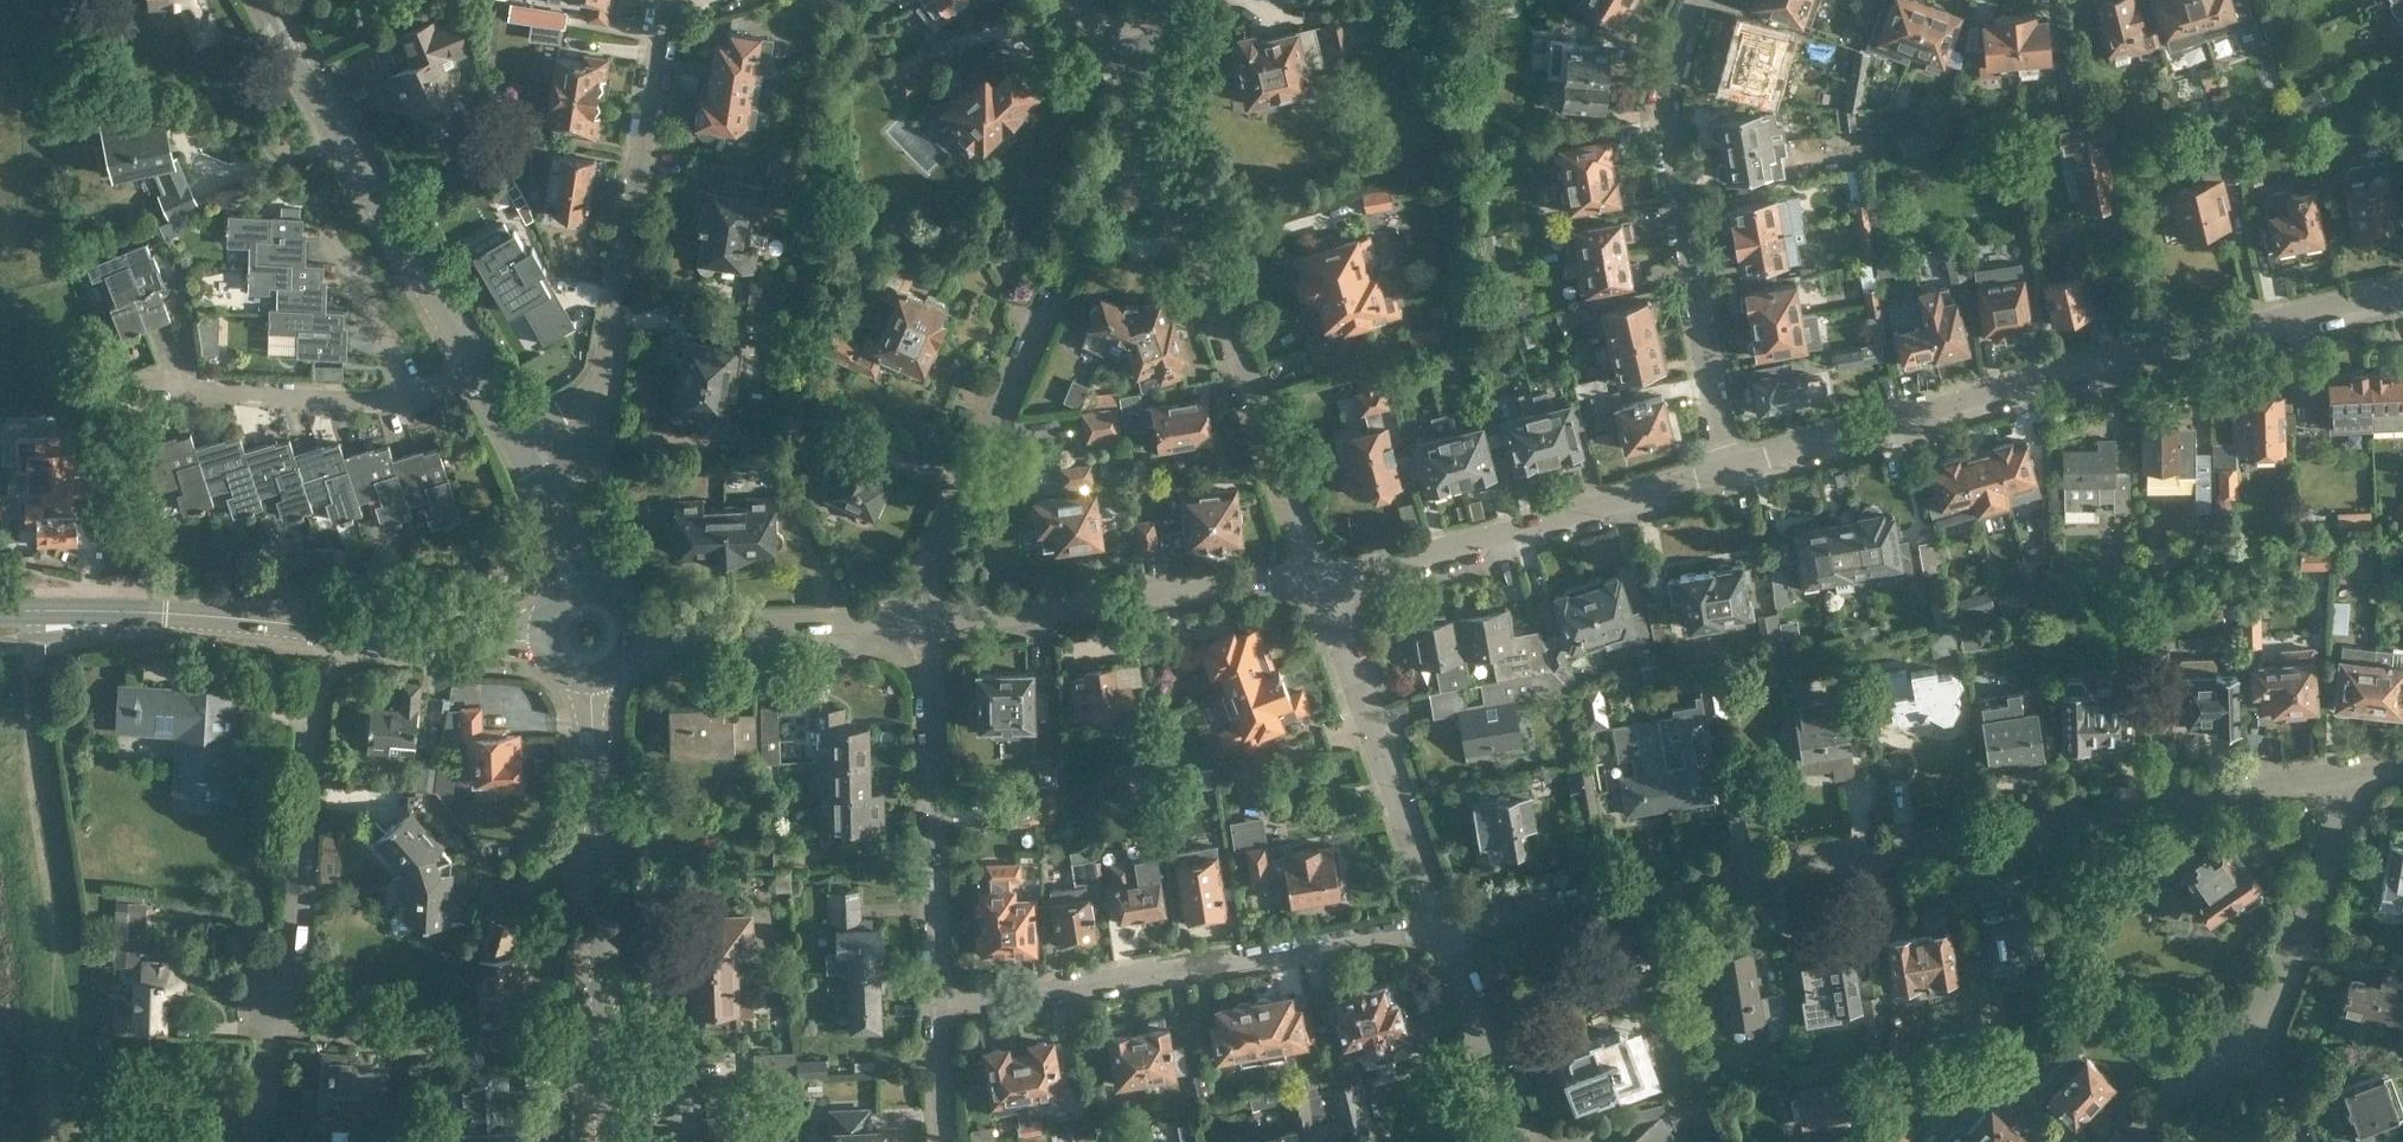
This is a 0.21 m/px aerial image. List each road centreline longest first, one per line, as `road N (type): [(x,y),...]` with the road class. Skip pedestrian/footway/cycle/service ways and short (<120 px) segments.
road 1 (residential): [(2338,775),(1442,925)]
road 2 (secondary): [(1727,466),(2402,286)]
road 3 (residential): [(1320,578),(1140,123),(1148,60)]
road 4 (residential): [(264,1141),(270,995),(287,989),(311,849),(328,628)]
road 5 (residential): [(1442,925),(943,1003)]
road 6 (residential): [(519,447),(585,402),(607,370),(664,0)]
road 7 (residential): [(1727,466),(1663,100),(1675,48),(1699,0)]
road 8 (secondary): [(604,1141),(590,672)]
road 9 (secondary): [(1320,578),(1727,466)]
road 10 (secondary): [(457,357),(258,0)]
road 11 (secondary): [(924,622),(1320,578)]
road 12 (residential): [(943,1003),(924,622)]
road 13 (residential): [(1442,925),(1320,578)]
road 14 (residential): [(924,622),(927,572),(1056,287)]
road 15 (tertiary): [(0,610),(166,613),(328,628)]
road 16 (secondary): [(628,631),(789,635),(924,622)]
road 17 (residential): [(399,383),(363,394),(127,377)]
road 18 (residential): [(2250,1018),(2287,963),(2325,873),(2338,775)]
road 19 (residential): [(1515,1141),(1442,925)]
road 20 (tertiary): [(328,628),(441,643),(552,633)]
road 21 (residential): [(399,383),(315,230)]
road 22 (residential): [(2140,1141),(2250,1018)]
road 23 (secondary): [(579,597),(519,447)]
road 24 (residential): [(945,1141),(943,1003)]
road 25 (residential): [(2294,1141),(2250,1018)]

